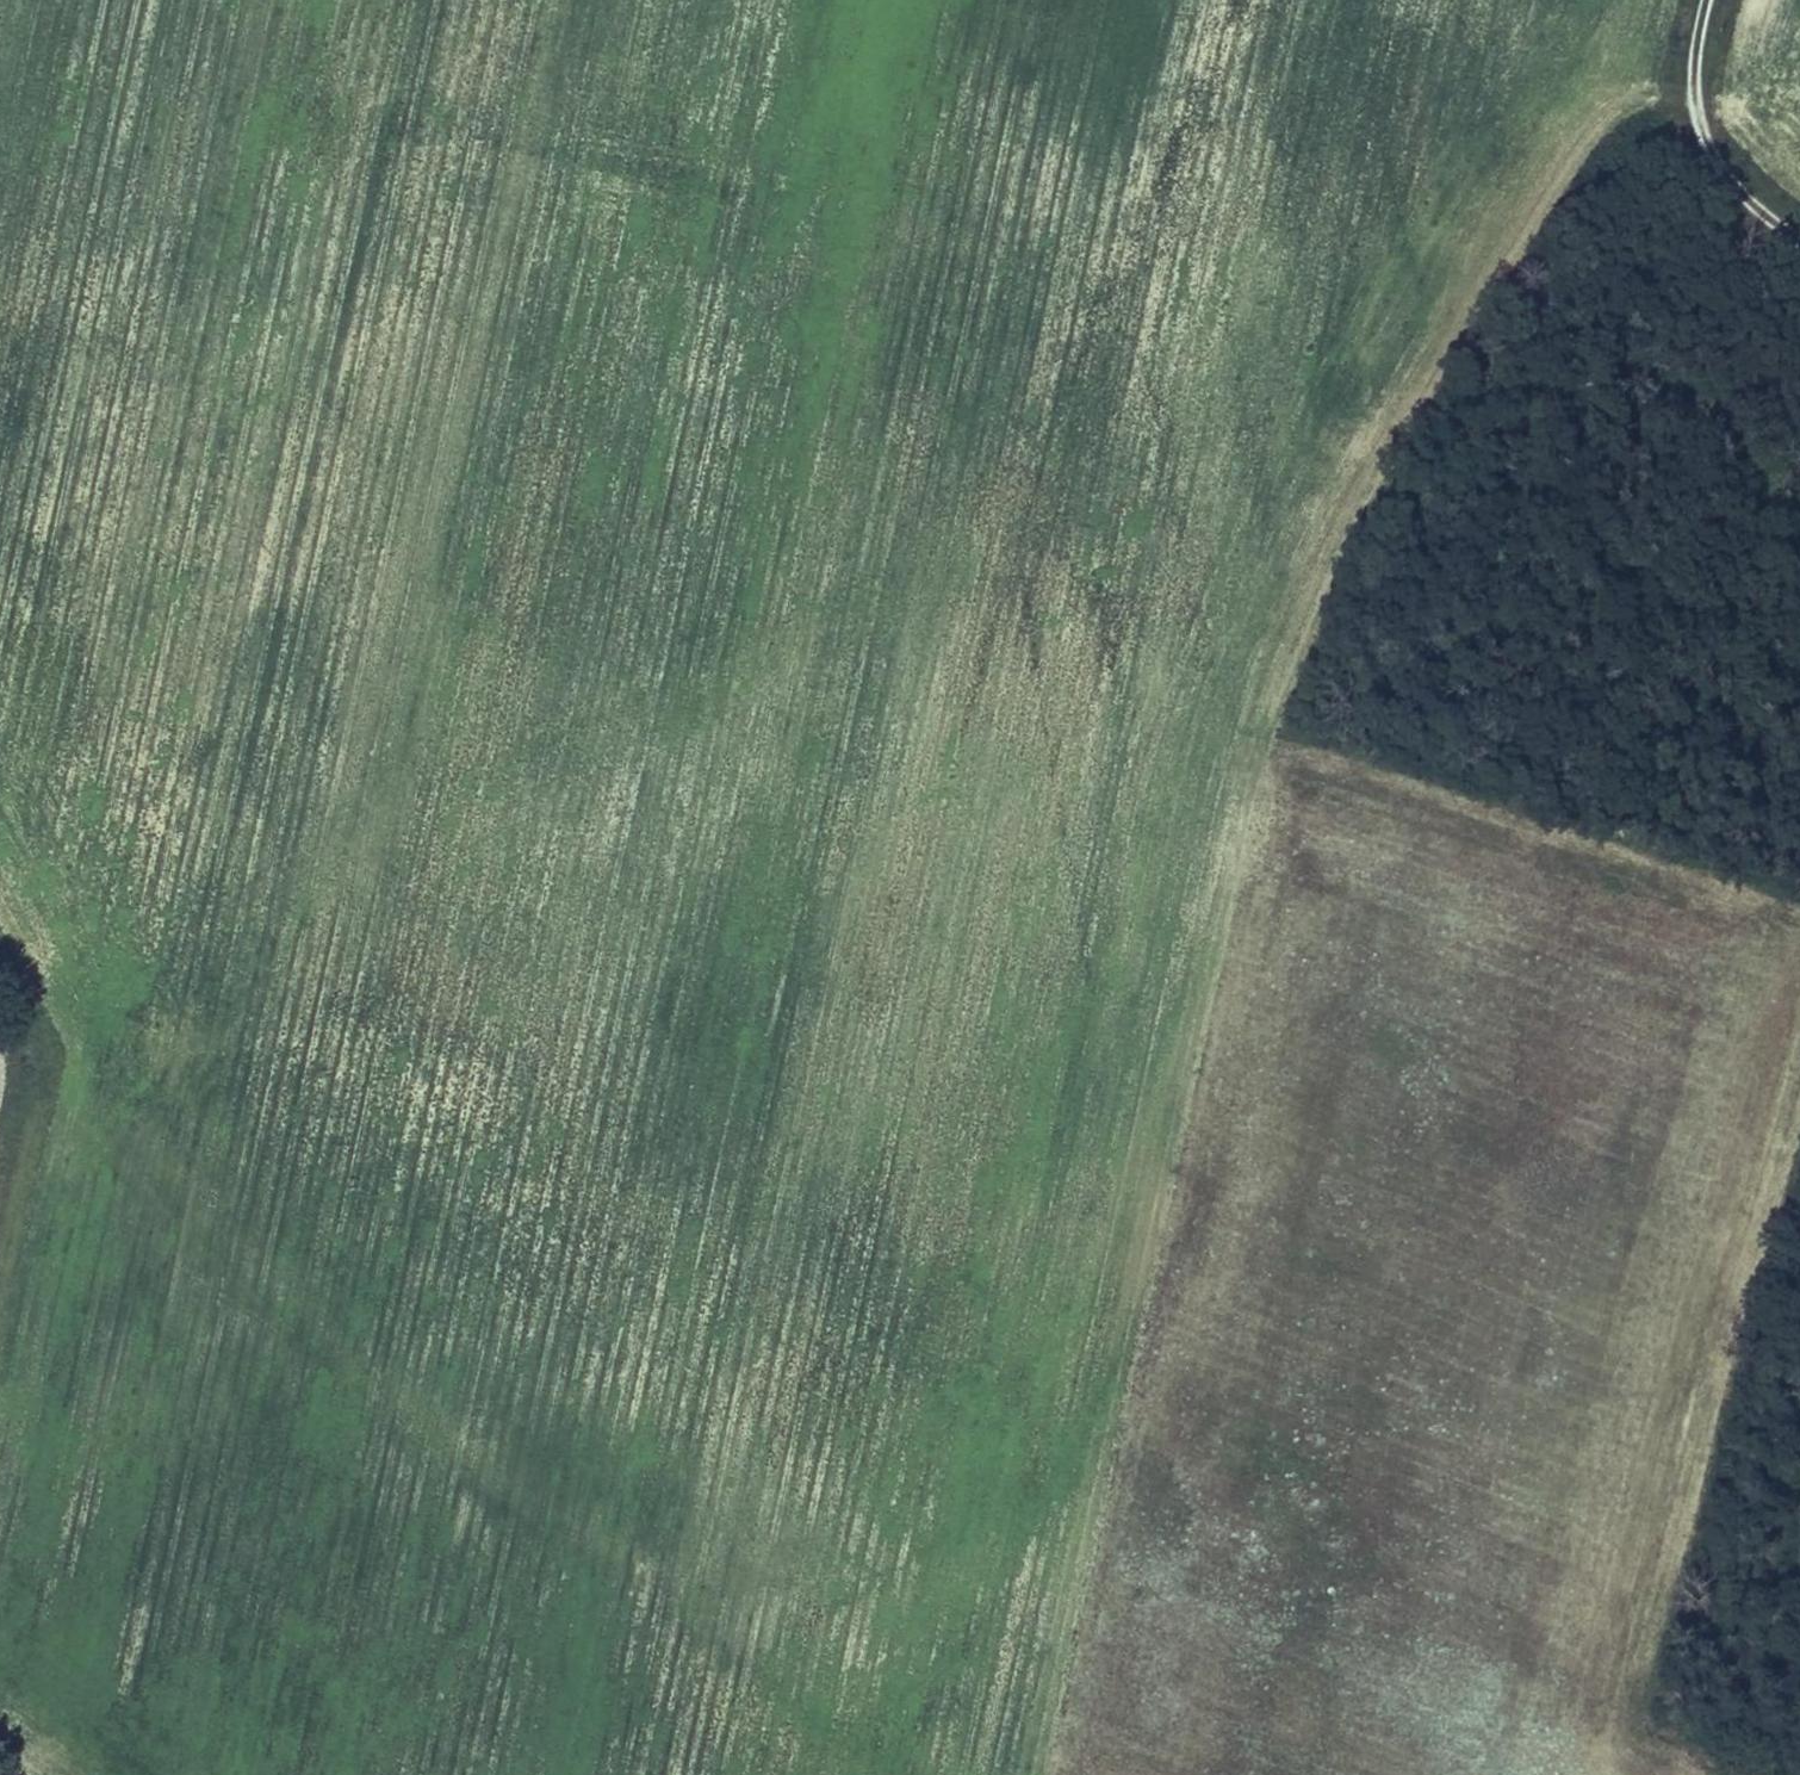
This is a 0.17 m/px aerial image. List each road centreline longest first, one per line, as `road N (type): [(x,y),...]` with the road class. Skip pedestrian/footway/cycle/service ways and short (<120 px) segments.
road 1 (unclassified): [(1706,0),(1694,65),(1707,147),(1731,184),(1799,237)]

